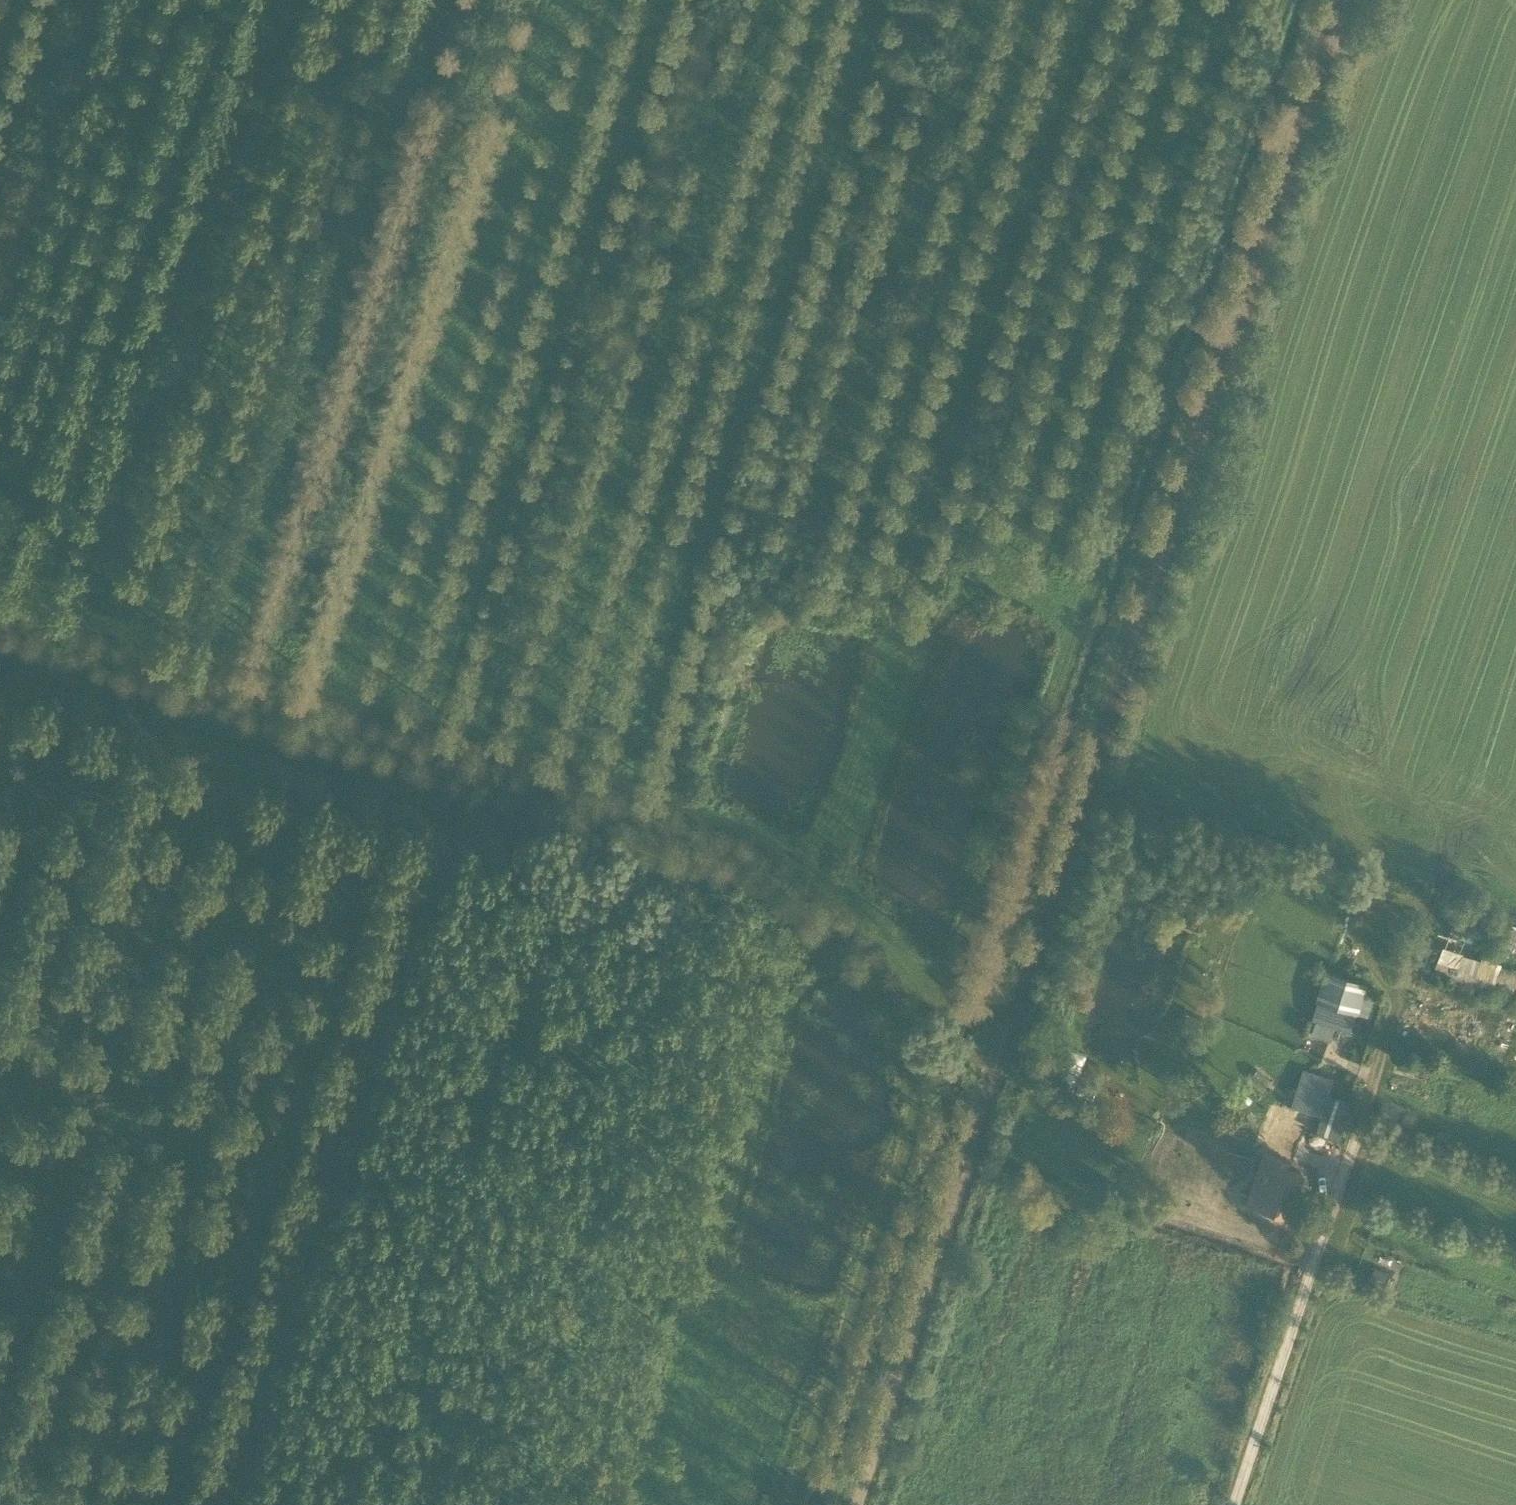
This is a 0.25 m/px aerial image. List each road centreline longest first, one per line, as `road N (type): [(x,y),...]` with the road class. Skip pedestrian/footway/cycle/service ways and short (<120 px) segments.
road 1 (track): [(1341,0),(856,1504)]
road 2 (track): [(997,1072),(953,1037),(903,959),(829,877),(778,842),(0,594)]
road 3 (unclassified): [(1408,963),(1235,1504)]

